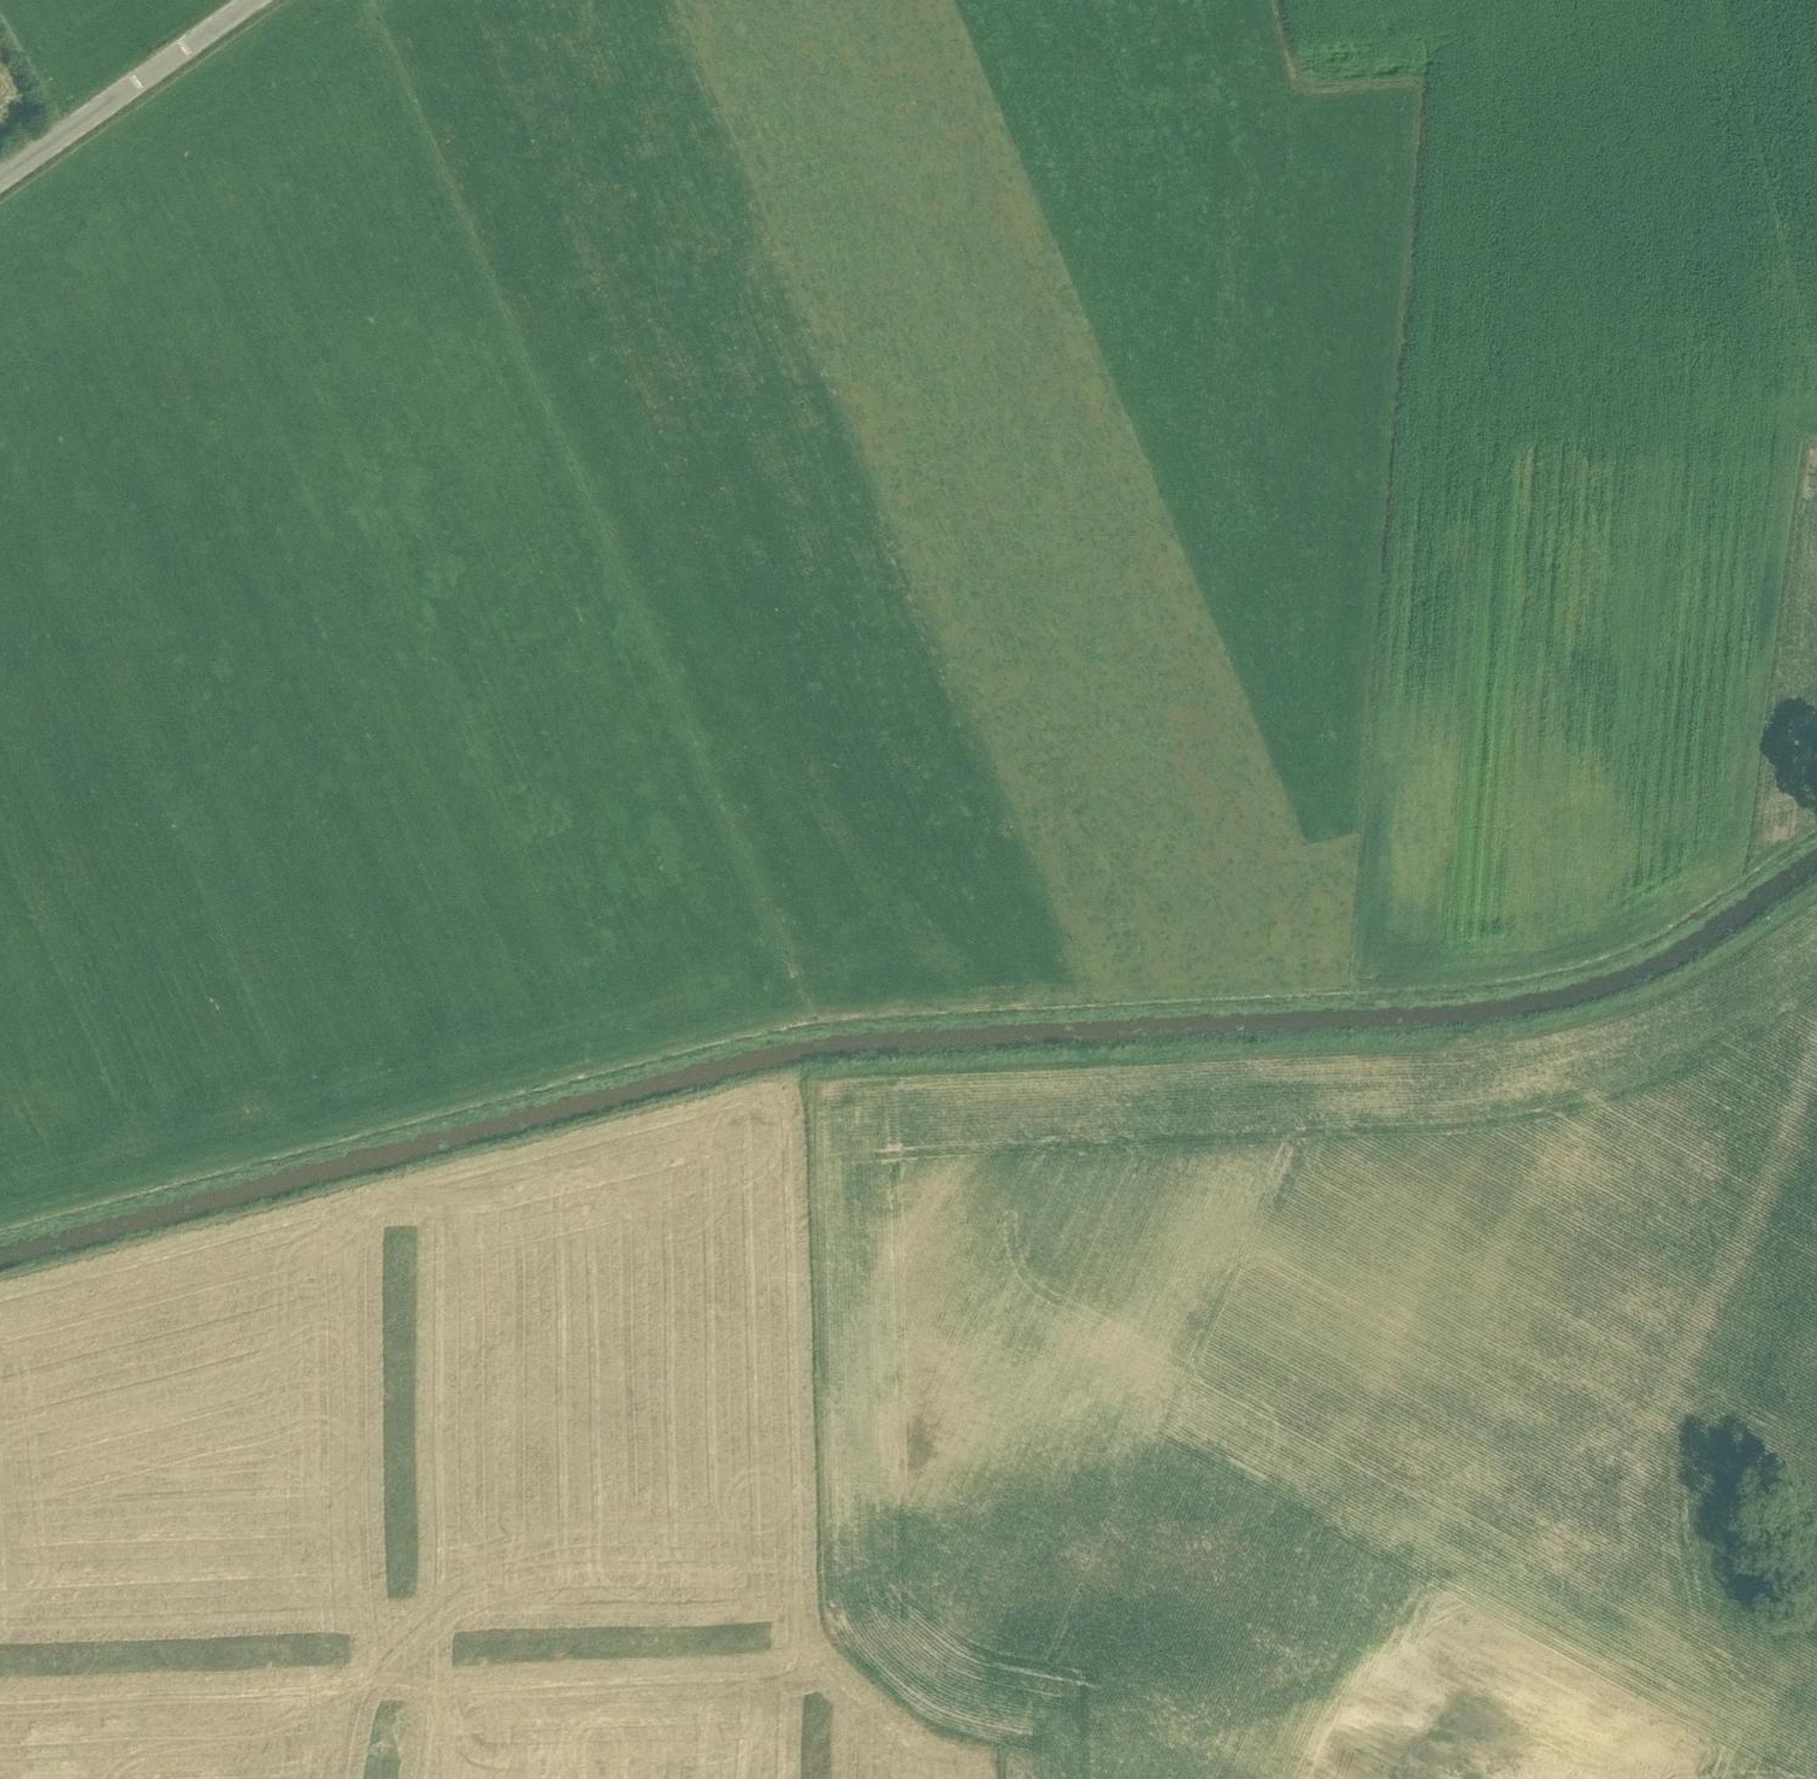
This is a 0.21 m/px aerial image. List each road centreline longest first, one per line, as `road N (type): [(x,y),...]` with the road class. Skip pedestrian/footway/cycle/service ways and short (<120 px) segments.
road 1 (unclassified): [(0,180),(261,0)]

